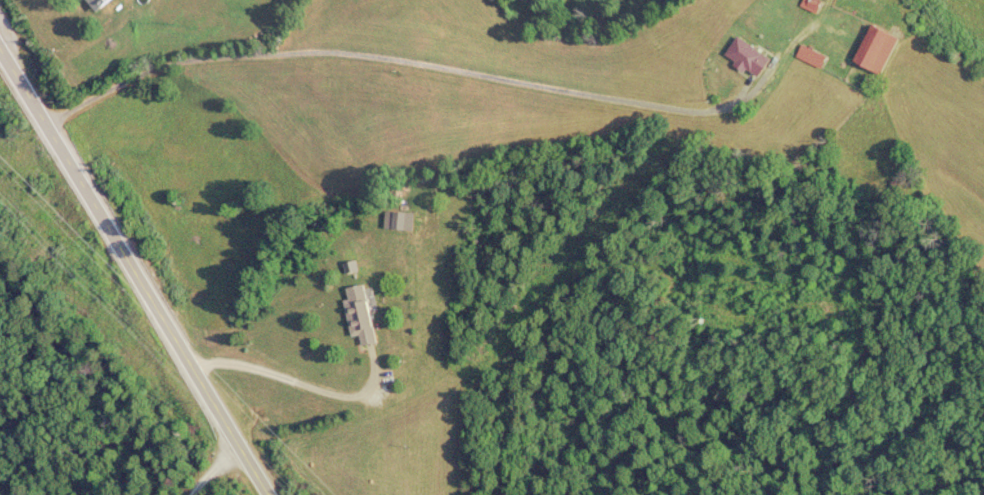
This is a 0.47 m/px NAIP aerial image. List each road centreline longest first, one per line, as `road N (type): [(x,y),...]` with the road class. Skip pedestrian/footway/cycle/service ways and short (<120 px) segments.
road 1 (secondary): [(274,494),(0,51)]

